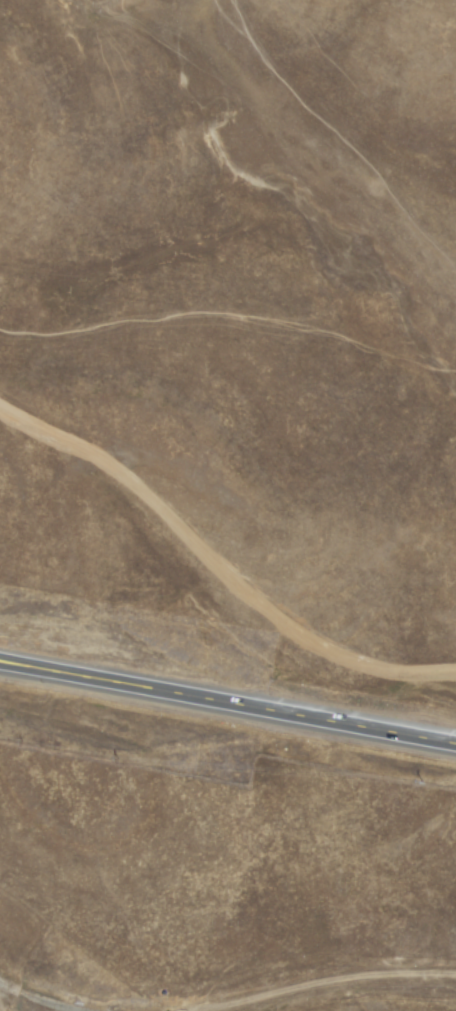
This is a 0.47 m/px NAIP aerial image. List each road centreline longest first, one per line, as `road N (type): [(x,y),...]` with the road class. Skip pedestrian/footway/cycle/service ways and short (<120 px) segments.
road 1 (primary): [(455,757),(0,675)]

